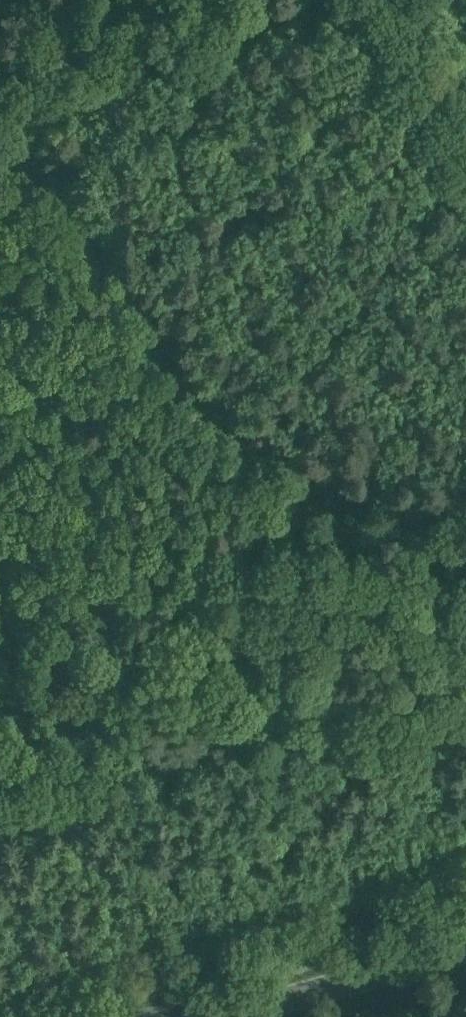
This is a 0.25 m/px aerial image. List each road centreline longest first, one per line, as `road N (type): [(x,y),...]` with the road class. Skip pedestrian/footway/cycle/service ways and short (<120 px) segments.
road 1 (unclassified): [(0,116),(10,114),(137,305),(204,385),(283,446),(412,495),(465,531)]
road 2 (track): [(412,495),(0,635)]
road 3 (secondary): [(228,1016),(465,952)]

